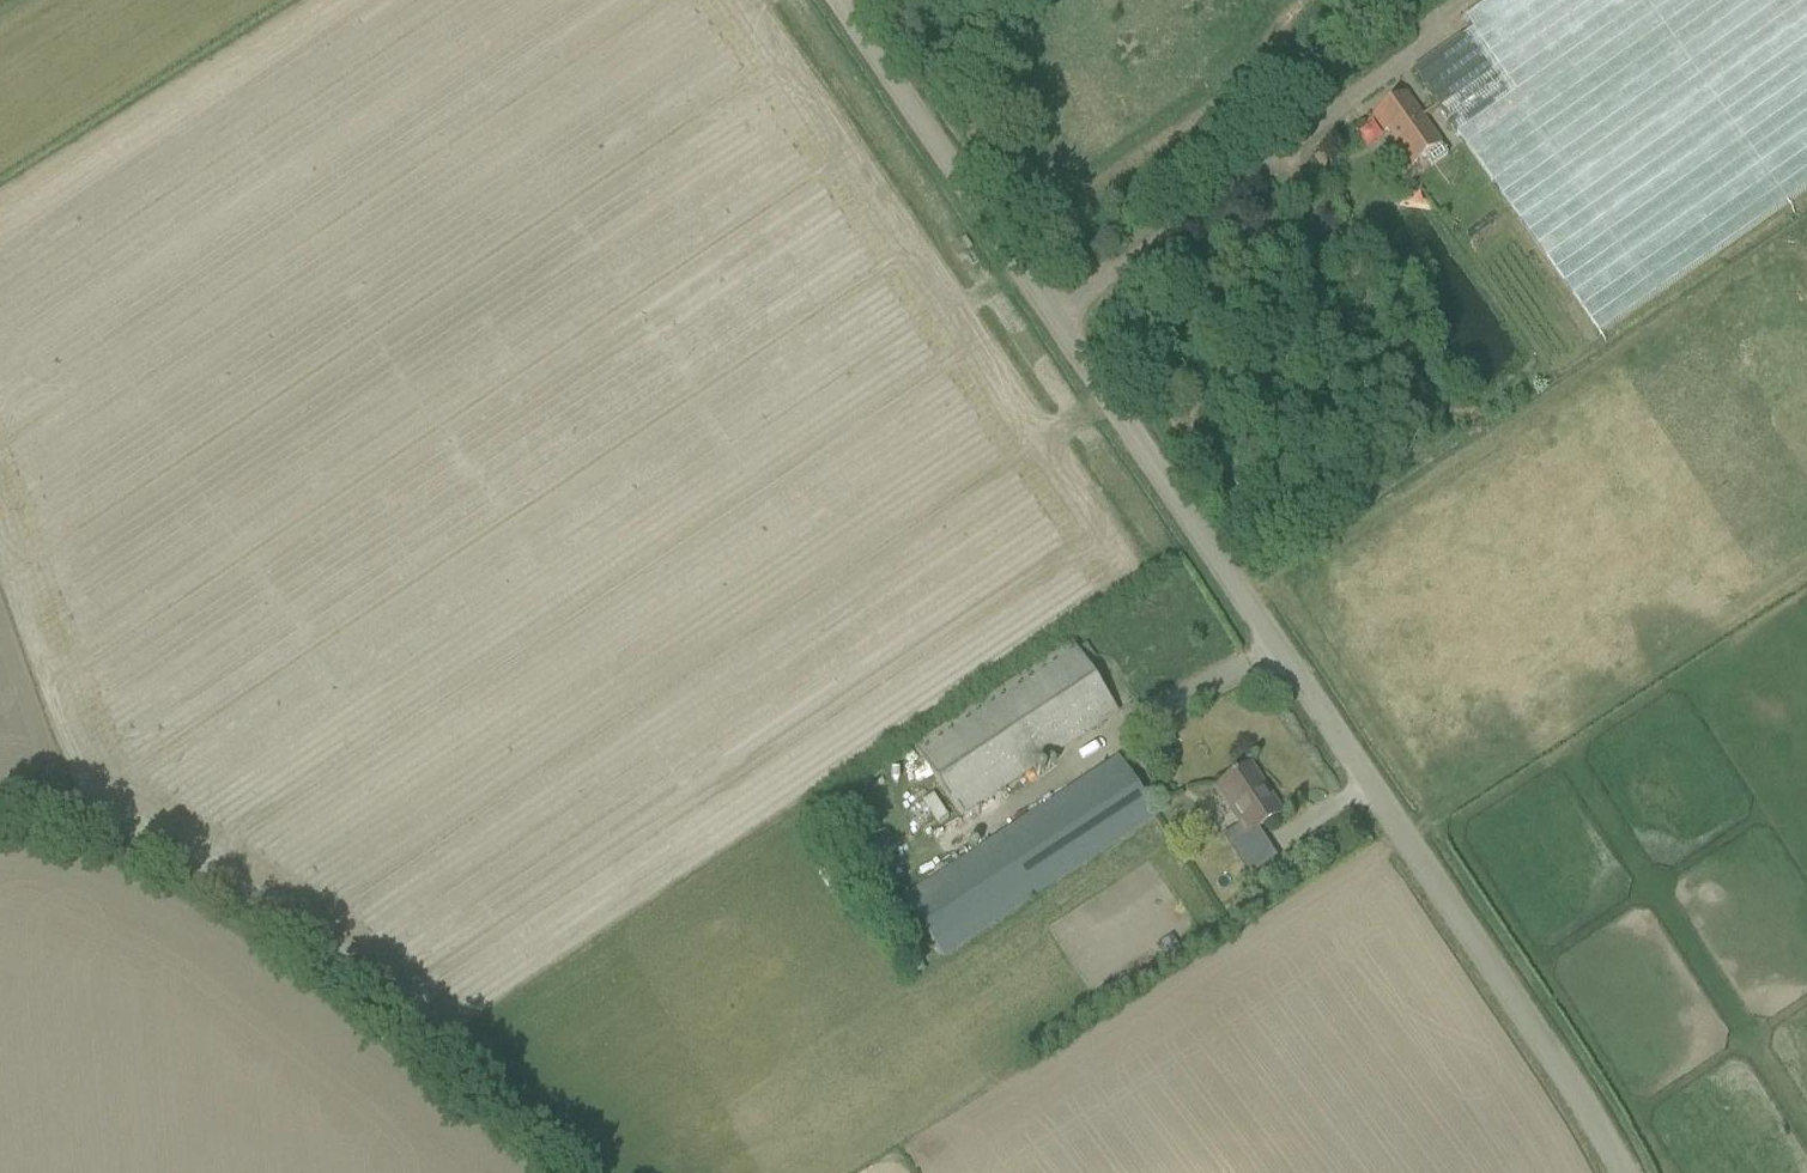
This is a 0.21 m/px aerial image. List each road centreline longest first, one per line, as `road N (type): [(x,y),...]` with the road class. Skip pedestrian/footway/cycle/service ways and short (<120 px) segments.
road 1 (unclassified): [(1605,1172),(827,0)]

